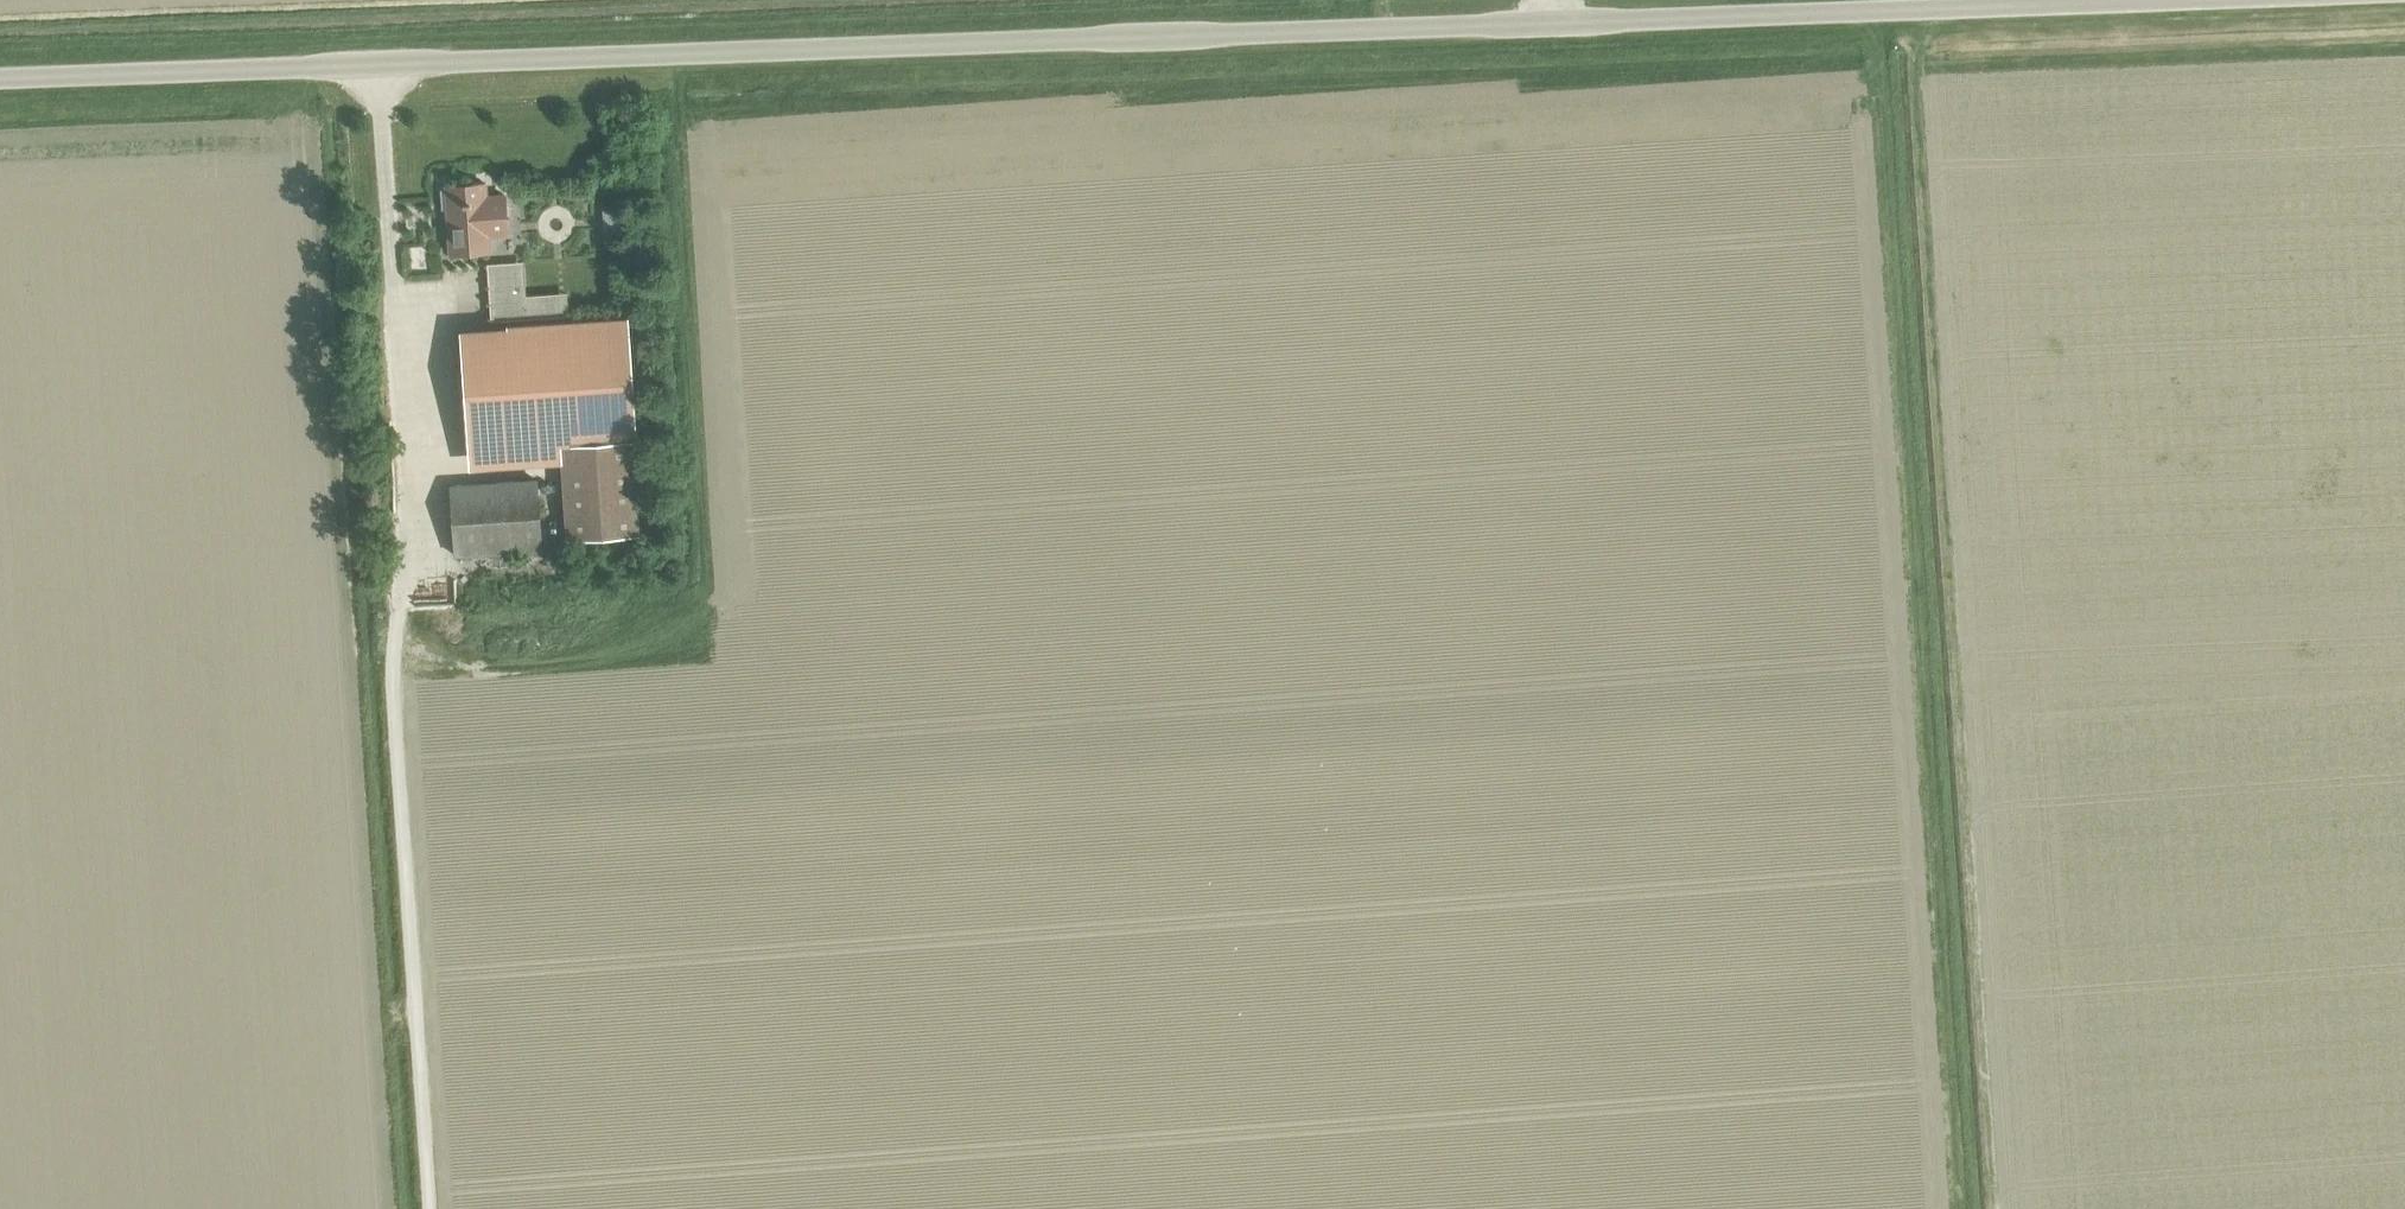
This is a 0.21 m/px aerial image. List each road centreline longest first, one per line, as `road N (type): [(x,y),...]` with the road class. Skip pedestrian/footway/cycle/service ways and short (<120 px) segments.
road 1 (unclassified): [(0,79),(2150,0)]

